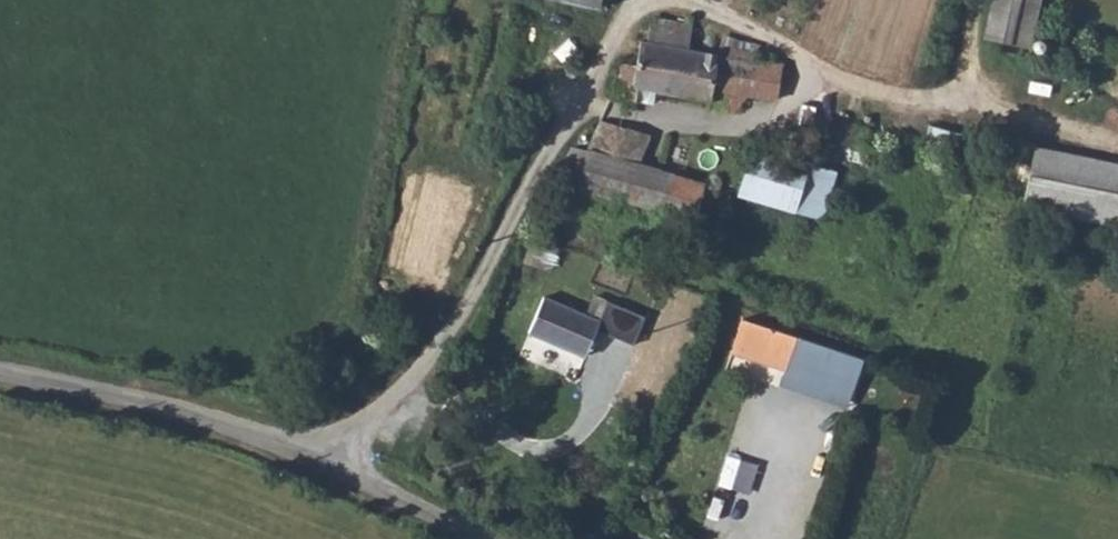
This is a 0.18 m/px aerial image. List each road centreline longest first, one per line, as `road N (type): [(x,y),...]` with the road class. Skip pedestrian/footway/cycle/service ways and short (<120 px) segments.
road 1 (unclassified): [(329,458),(425,364),(457,321),(635,12),(670,0)]
road 2 (unclassified): [(329,458),(147,401),(0,372)]
road 3 (unclassified): [(680,0),(828,68),(961,105)]
road 4 (unclassified): [(481,538),(329,458)]
road 5 (track): [(961,105),(1117,141)]

